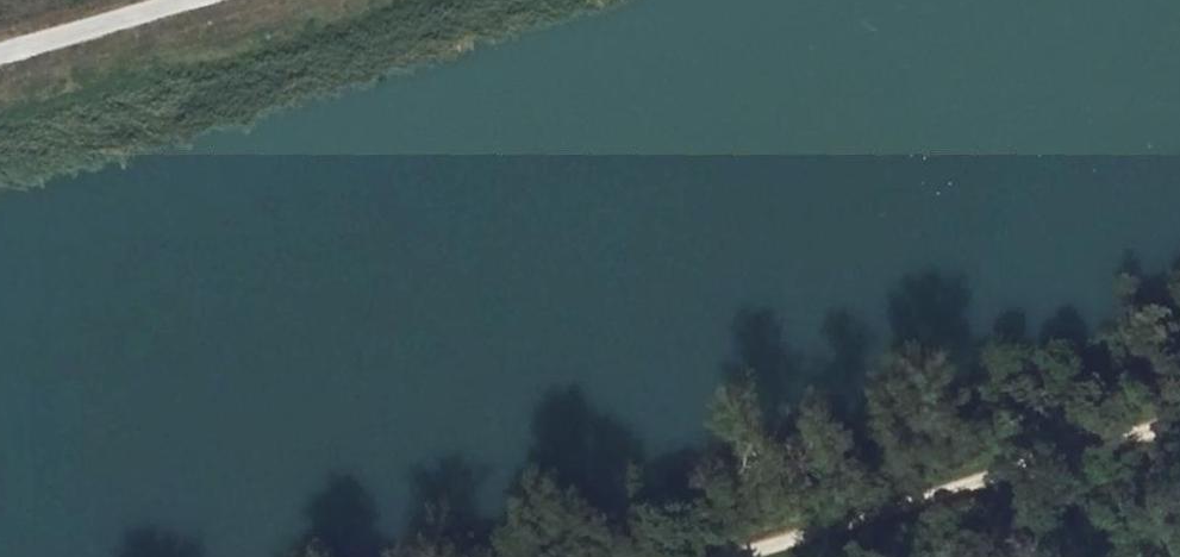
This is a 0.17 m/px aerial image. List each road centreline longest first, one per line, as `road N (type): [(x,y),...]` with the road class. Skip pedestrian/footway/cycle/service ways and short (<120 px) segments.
road 1 (track): [(0,53),(185,0)]

